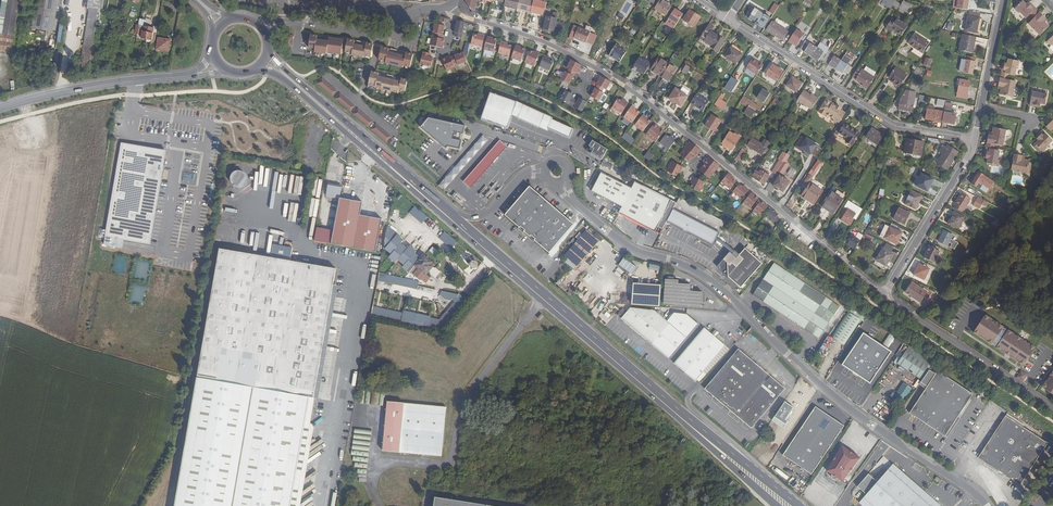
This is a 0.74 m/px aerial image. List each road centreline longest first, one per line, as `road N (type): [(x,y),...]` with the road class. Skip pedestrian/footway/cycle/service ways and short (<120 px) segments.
road 1 (unclassified): [(561,183),(640,254),(712,282),(823,388),(986,505)]
road 2 (residential): [(883,295),(648,101),(539,40),(465,18),(452,5)]
road 3 (primary): [(670,406),(391,166)]
road 4 (residential): [(726,21),(894,127),(973,140)]
road 5 (residential): [(883,295),(1052,408)]
road 6 (unclassified): [(195,76),(93,85),(0,108)]
road 7 (residential): [(883,295),(973,140)]
road 8 (residential): [(288,22),(382,34),(399,17),(452,5)]
road 9 (primary): [(257,68),(286,80),(391,166)]
road 10 (primary): [(391,166),(268,53)]
road 11 (primary): [(799,505),(670,406)]
road 12 (primary): [(670,406),(777,505)]

